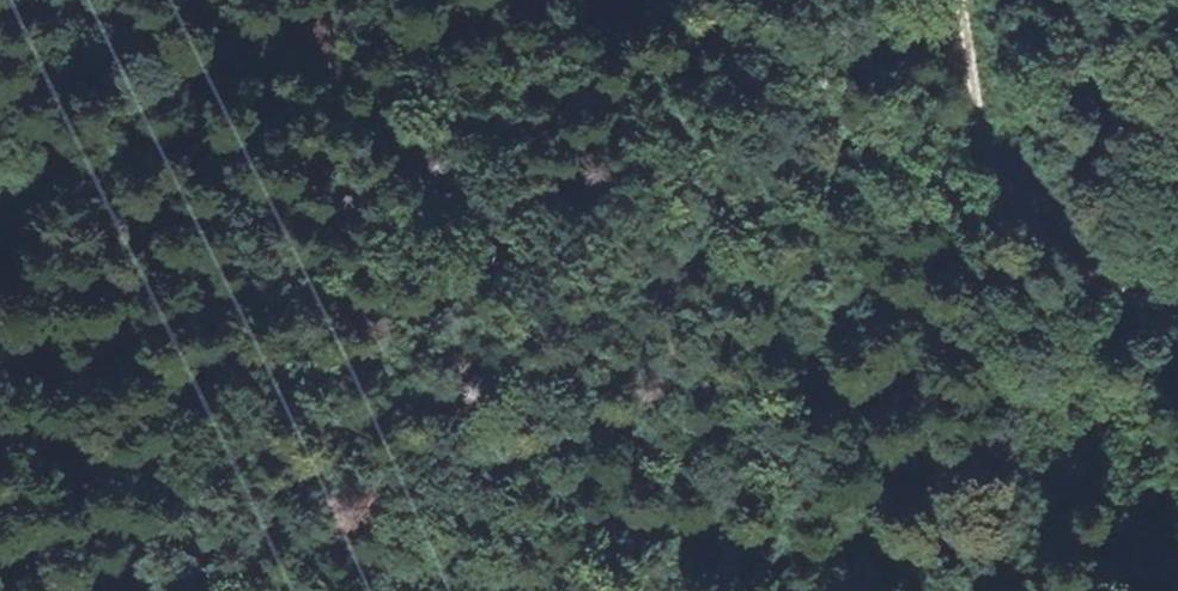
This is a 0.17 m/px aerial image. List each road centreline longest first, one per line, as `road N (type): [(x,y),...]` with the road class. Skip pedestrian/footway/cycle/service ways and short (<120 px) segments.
road 1 (track): [(1177,306),(1086,279),(1012,210),(958,0)]

